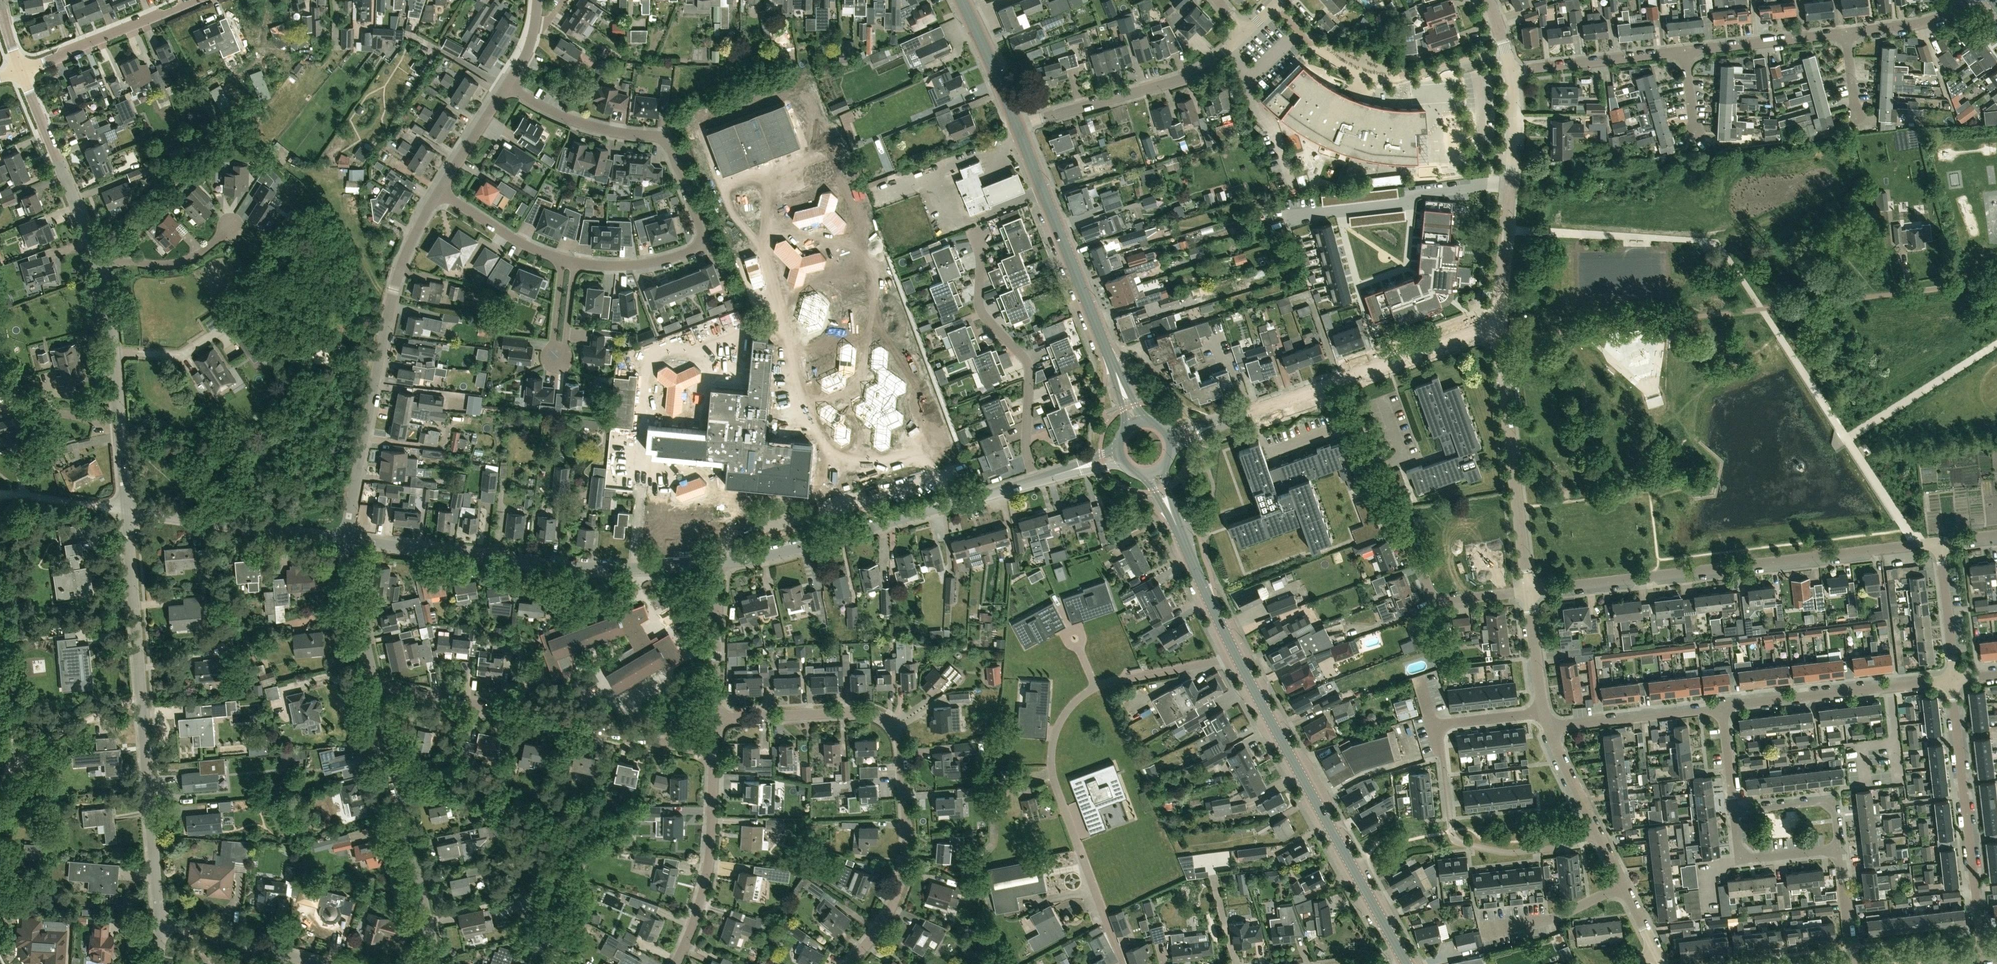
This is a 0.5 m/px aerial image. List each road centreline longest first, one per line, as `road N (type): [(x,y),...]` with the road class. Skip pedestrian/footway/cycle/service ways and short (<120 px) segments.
road 1 (secondary): [(1409,961),(1237,656),(1155,473)]
road 2 (residential): [(849,963),(881,926),(904,872),(897,734),(867,712),(714,718)]
road 3 (residential): [(1529,590),(1939,542)]
road 4 (residential): [(158,921),(126,510)]
road 5 (residential): [(576,262),(672,258),(697,248),(703,233),(663,138),(568,118),(506,86)]
road 6 (residential): [(718,563),(541,564),(344,538)]
road 7 (residential): [(1543,712),(1436,726),(1452,835),(1510,853),(1564,846),(1597,830)]
road 8 (residential): [(344,538),(393,289),(439,191)]
road 9 (residential): [(713,753),(374,684)]
road 10 (residential): [(1034,481),(718,563)]
road 11 (secondary): [(1135,423),(1016,125)]
road 12 (residential): [(436,963),(374,684)]
road 13 (residential): [(1983,956),(1953,680)]
road 14 (residential): [(1034,481),(1028,364),(980,309),(978,234)]
road 15 (residential): [(1529,590),(1496,328)]
road 16 (residential): [(1496,328),(1514,138),(1512,70)]
road 17 (residential): [(1016,125),(1167,83),(1246,32)]
road 18 (residential): [(126,510),(98,267)]
road 19 (residential): [(1723,706),(1953,680)]
road 20 (residential): [(344,538),(126,510)]
road 21 (residential): [(676,963),(711,852),(713,753)]
road 22 (residential): [(98,267),(19,70)]
road 23 (residential): [(563,259),(557,357),(576,262)]
road 24 (residential): [(19,70),(193,0)]
road 25 (residential): [(1171,440),(1345,379)]
road 26 (residential): [(1548,727),(1723,706)]
road 27 (residential): [(1512,70),(1686,51)]
road 28 (residential): [(1406,530),(1437,600),(1529,590)]
road 29 (track): [(0,604),(12,735),(8,772)]
road 30 (residential): [(320,963),(158,921)]
road 31 (residential): [(1686,51),(1846,32)]
road 32 (residential): [(1345,379),(1496,328)]
road 33 (residential): [(714,718),(718,563)]
road 34 (track): [(8,772),(64,732),(141,700)]
road 35 (residential): [(374,684),(344,538)]
road 36 (residential): [(98,267),(175,263),(230,226)]
road 37 (residential): [(439,191),(563,259)]
road 38 (residential): [(1838,849),(1830,804),(1735,812)]
road 39 (residential): [(1953,680),(1939,542)]
road 40 (residential): [(1838,849),(1753,858),(1738,845),(1735,812)]
road 41 (secondary): [(1016,125),(961,0)]
road 42 (residential): [(1656,952),(1597,830)]
road 43 (residential): [(1846,32),(1925,22),(1967,0)]
road 44 (track): [(126,510),(0,494)]
road 45 (residential): [(439,191),(506,86)]
road 46 (residential): [(1543,712),(1529,590)]

